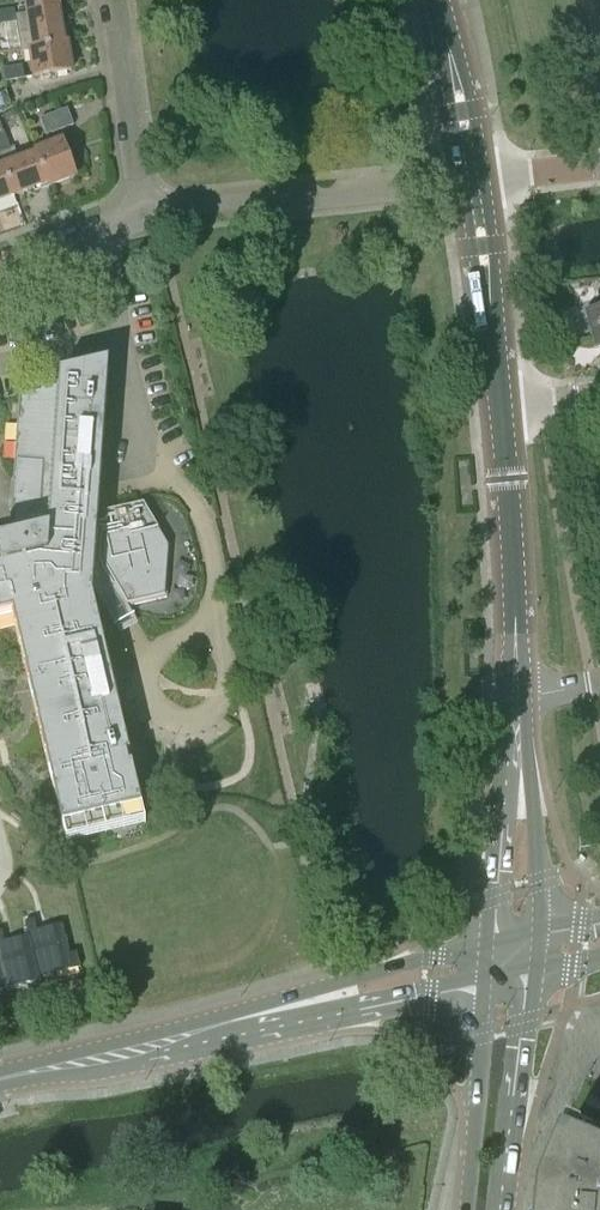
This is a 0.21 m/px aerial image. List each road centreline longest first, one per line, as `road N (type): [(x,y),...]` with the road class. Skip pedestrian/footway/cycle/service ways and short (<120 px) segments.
road 1 (tertiary): [(0,1076),(507,956)]
road 2 (residential): [(145,216),(455,183)]
road 3 (tertiary): [(512,697),(490,418)]
road 4 (tertiary): [(507,956),(520,893),(512,697)]
road 5 (tertiary): [(507,956),(481,1029),(463,1209)]
road 6 (tertiary): [(502,1209),(521,1017),(507,956)]
road 7 (tertiary): [(490,418),(455,183)]
road 8 (residential): [(145,216),(115,0)]
road 9 (tertiary): [(455,183),(425,0)]
road 10 (residential): [(0,268),(145,216)]
road 11 (residential): [(455,183),(599,163)]

